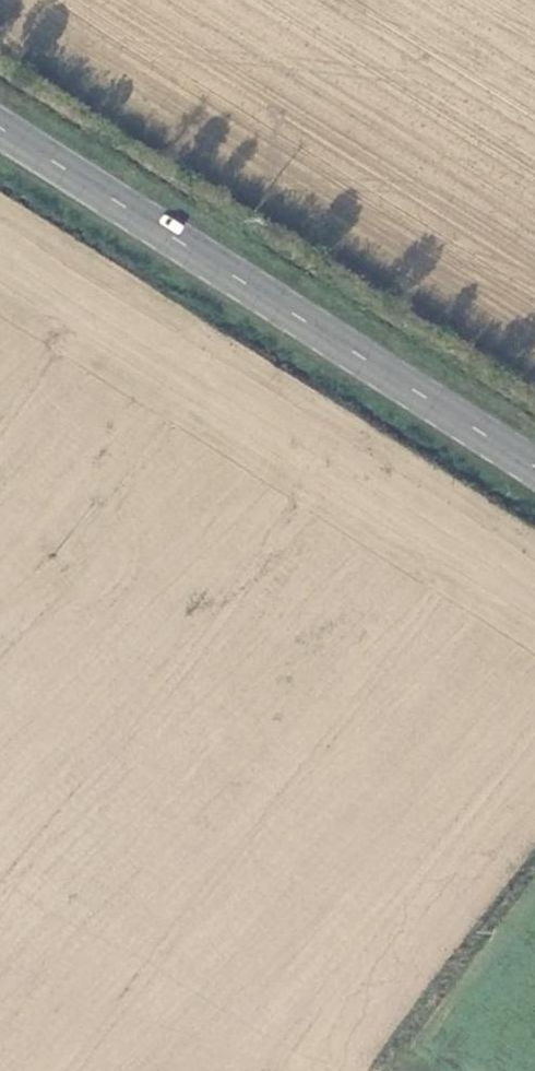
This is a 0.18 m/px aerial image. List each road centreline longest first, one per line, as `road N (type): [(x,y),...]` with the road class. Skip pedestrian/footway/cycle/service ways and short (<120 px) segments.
road 1 (primary): [(534,463),(0,124)]

